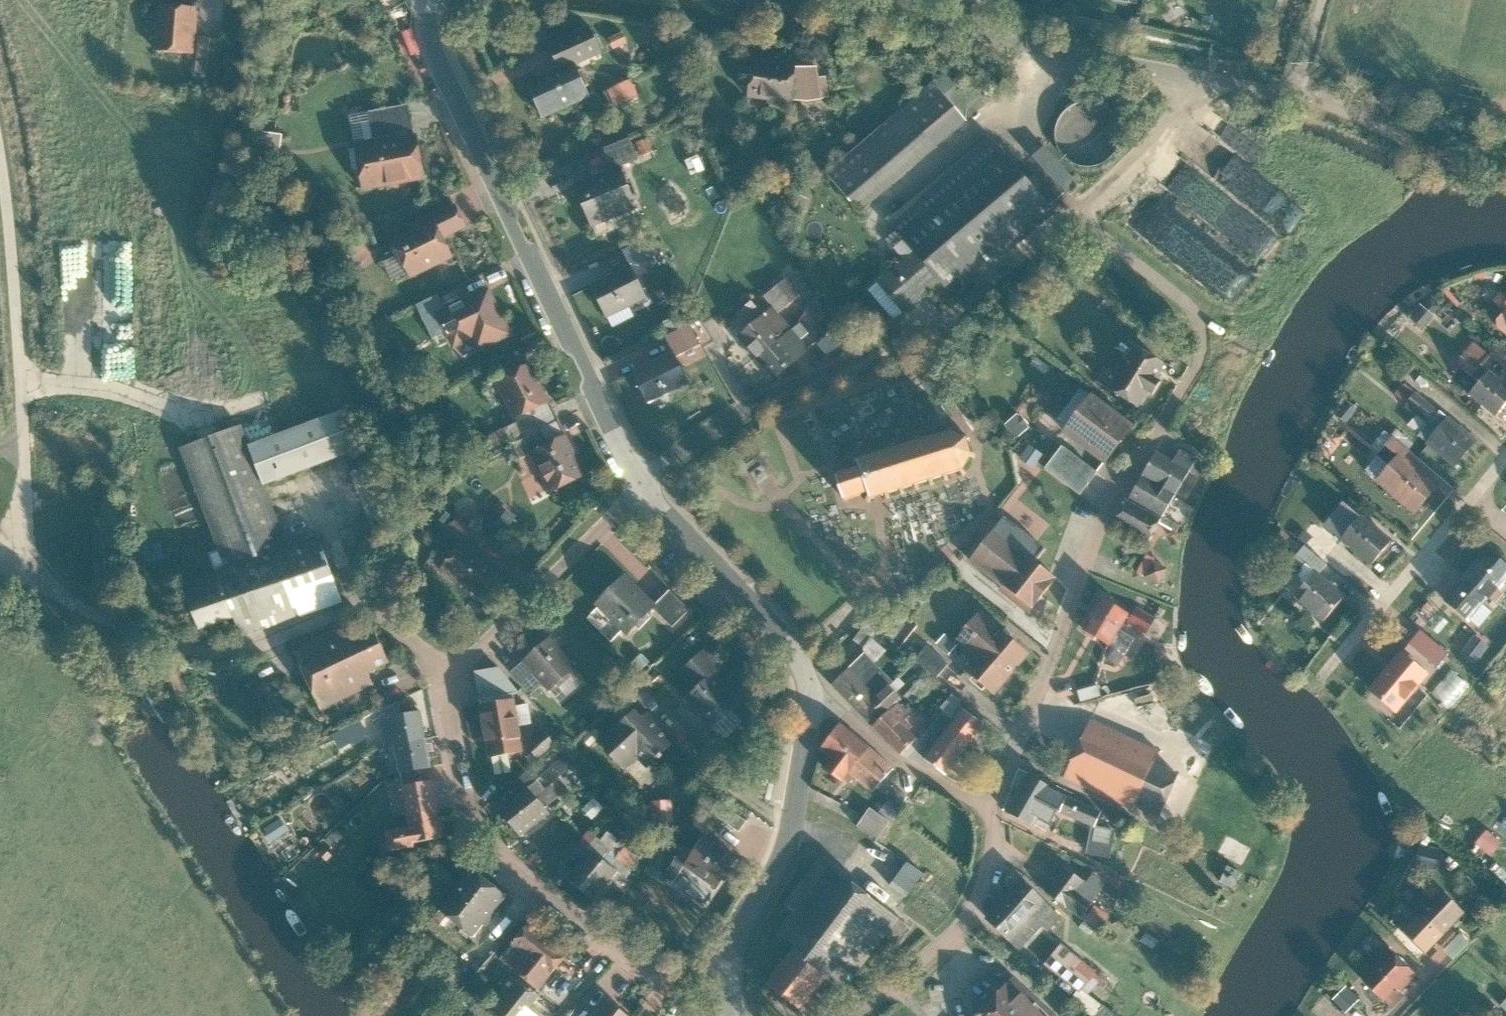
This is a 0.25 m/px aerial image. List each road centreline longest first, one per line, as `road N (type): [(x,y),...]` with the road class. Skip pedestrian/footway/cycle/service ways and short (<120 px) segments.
road 1 (residential): [(997,812),(1111,511),(1202,361),(1199,318),(1076,213)]
road 2 (residential): [(645,482),(439,61),(429,0)]
road 3 (residential): [(645,482),(753,406),(925,336),(1076,213)]
road 4 (residential): [(450,696),(417,644),(374,616),(346,617),(236,656),(203,656),(83,609),(46,586),(24,554)]
road 5 (residential): [(733,994),(675,982),(498,855),(471,816),(450,696)]
road 6 (unclassified): [(0,143),(13,228),(24,554)]
road 7 (residential): [(733,994),(740,936),(793,819),(810,702)]
road 8 (residential): [(450,696),(645,482)]
road 9 (residential): [(810,702),(799,657),(645,482)]
road 10 (residential): [(860,1015),(965,927),(986,885),(997,812)]
road 11 (residential): [(1329,669),(1472,499)]
road 12 (residential): [(810,702),(894,758),(997,812)]
road 13 (residential): [(1076,213),(1160,145),(1199,85)]

